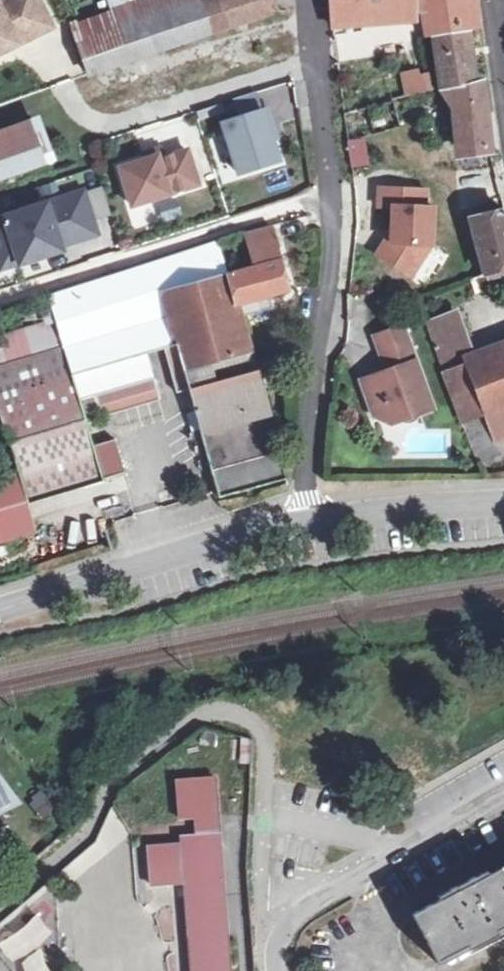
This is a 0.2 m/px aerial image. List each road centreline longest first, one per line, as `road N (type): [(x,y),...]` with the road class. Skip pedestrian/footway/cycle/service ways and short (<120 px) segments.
road 1 (residential): [(0,290),(332,182)]
road 2 (residential): [(304,524),(332,182)]
road 3 (unclassified): [(304,524),(215,542),(0,610)]
road 4 (residential): [(503,790),(331,883),(265,940)]
road 5 (unclassified): [(503,504),(304,524)]
road 6 (residential): [(332,182),(313,0)]

